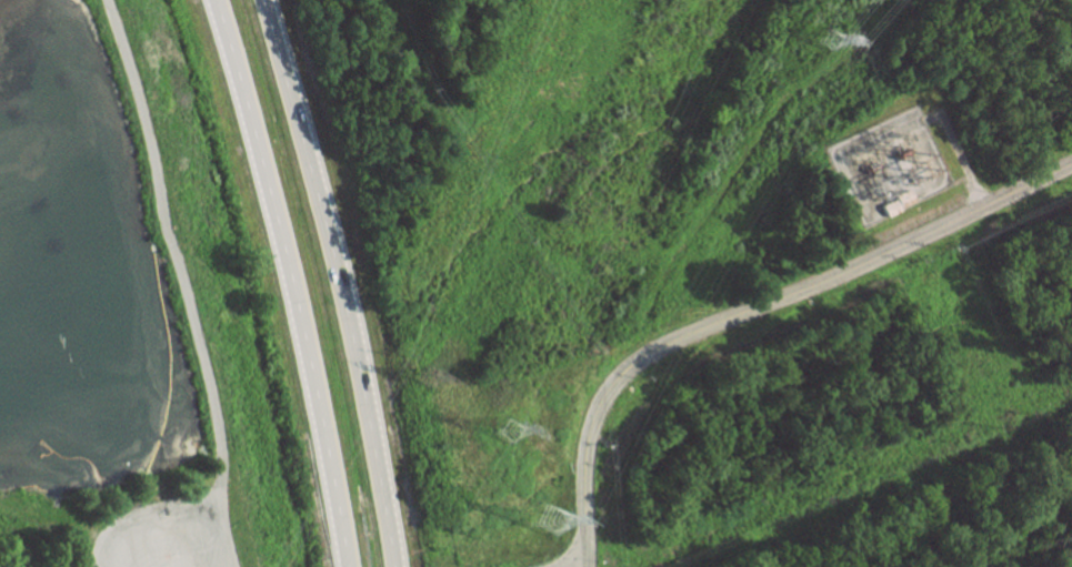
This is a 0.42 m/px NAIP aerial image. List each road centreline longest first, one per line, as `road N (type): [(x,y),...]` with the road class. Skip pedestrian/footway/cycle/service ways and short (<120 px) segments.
road 1 (residential): [(1071,163),(624,368),(598,403),(583,446),(584,566)]
road 2 (trunk): [(217,0),(293,285),(351,566)]
road 3 (trunk): [(396,566),(348,315),(263,0)]
road 4 (track): [(392,0),(444,119),(533,252),(631,317),(651,351)]

